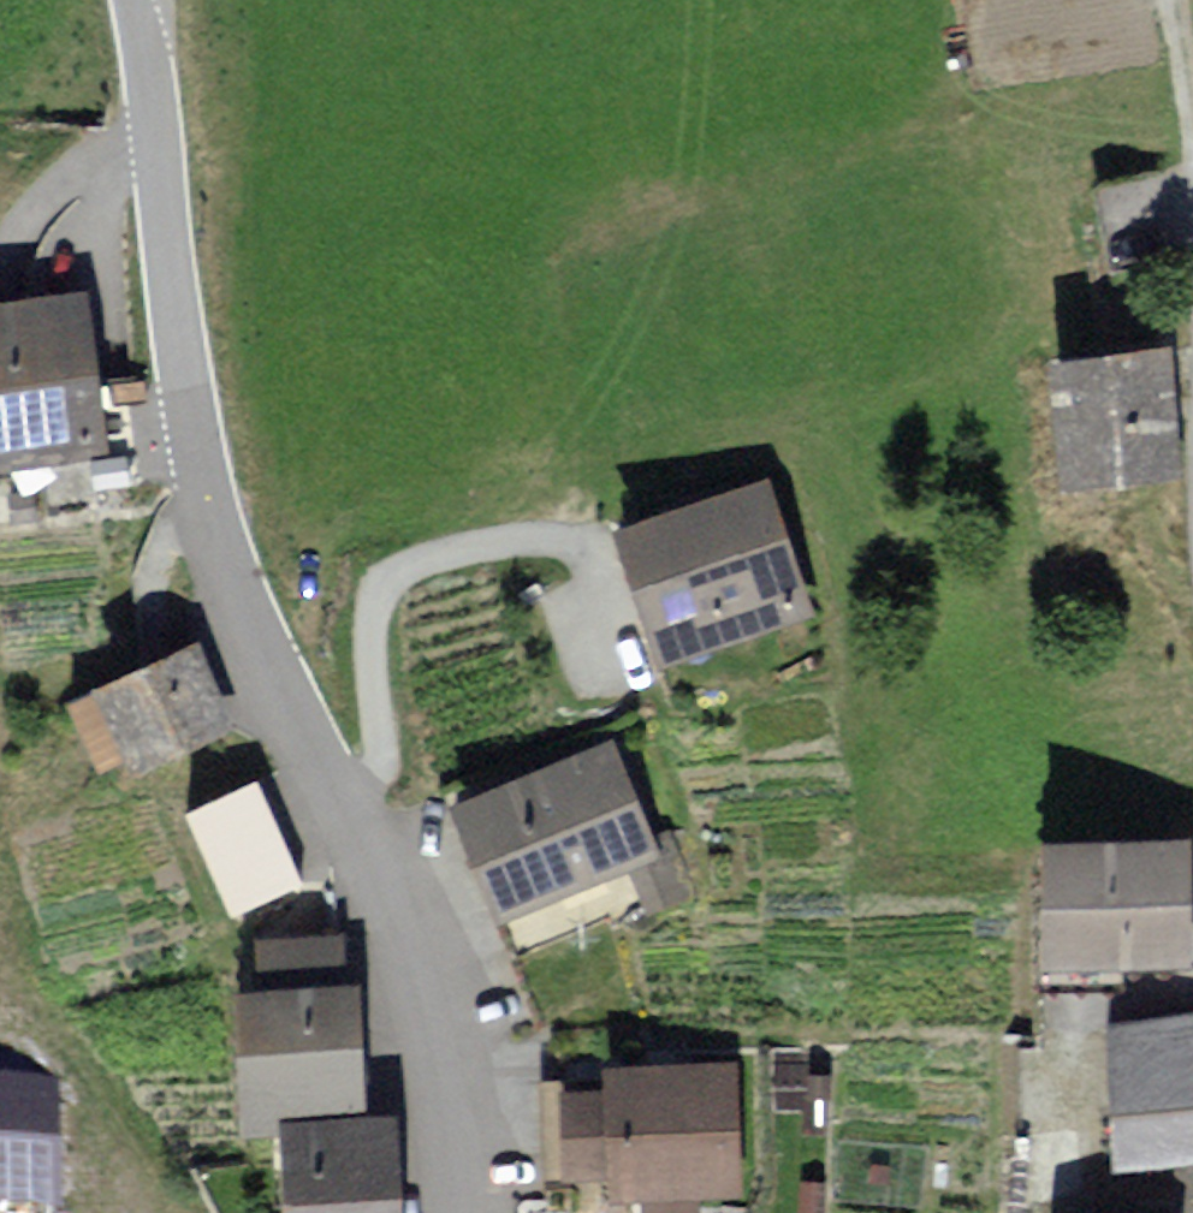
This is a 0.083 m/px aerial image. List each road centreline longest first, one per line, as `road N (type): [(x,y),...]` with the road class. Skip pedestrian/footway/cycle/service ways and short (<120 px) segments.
road 1 (residential): [(158,133),(199,477),(260,647),(372,870),(442,1140),(449,1212)]
road 2 (tertiary): [(131,0),(158,133)]
road 3 (track): [(1192,122),(1172,0)]

